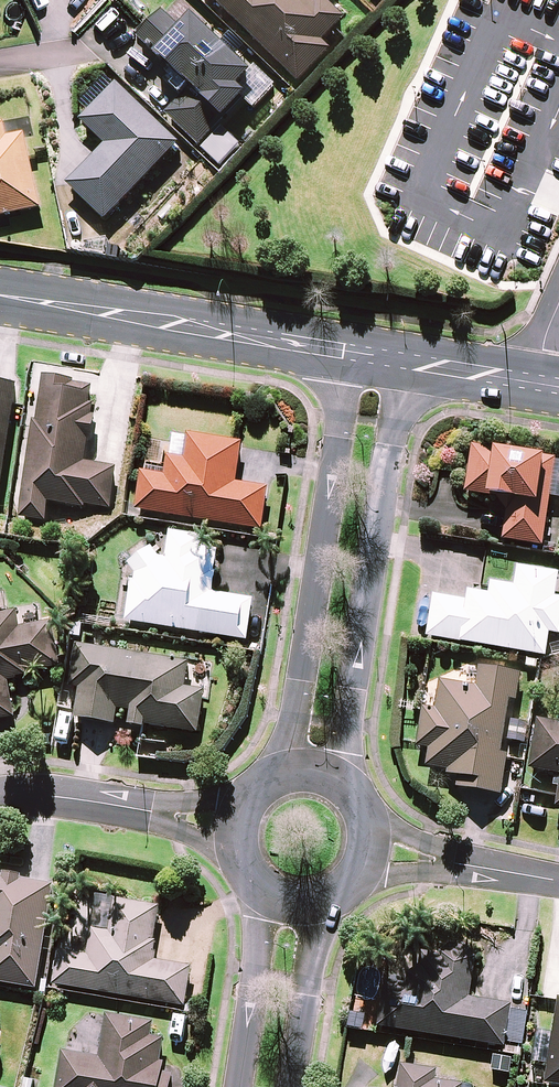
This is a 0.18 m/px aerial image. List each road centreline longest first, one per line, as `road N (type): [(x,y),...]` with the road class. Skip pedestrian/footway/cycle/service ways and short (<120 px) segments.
road 1 (tertiary): [(283,769),(354,353)]
road 2 (tertiary): [(404,361),(343,777)]
road 3 (tertiary): [(0,295),(354,353)]
road 4 (residential): [(0,796),(233,825)]
road 5 (tertiary): [(237,1086),(266,894)]
road 6 (residential): [(558,880),(370,849)]
road 7 (tertiary): [(320,904),(291,1086)]
road 8 (tertiary): [(404,361),(558,388)]

